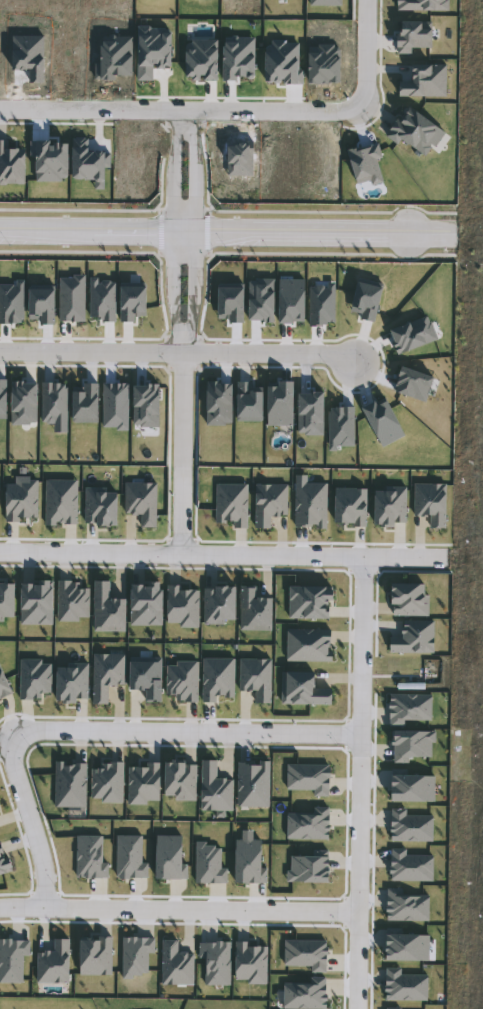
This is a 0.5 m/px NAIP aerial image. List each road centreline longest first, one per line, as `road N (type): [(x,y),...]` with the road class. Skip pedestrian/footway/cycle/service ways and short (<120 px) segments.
road 1 (residential): [(182,353),(197,233),(182,112),(171,233),(171,301),(182,353)]
road 2 (tertiary): [(456,231),(0,231)]
road 3 (residential): [(446,557),(0,552)]
road 4 (residential): [(357,107),(0,110)]
road 5 (residential): [(352,361),(321,354),(0,354)]
road 6 (residential): [(11,738),(43,730),(358,736)]
road 7 (residential): [(45,907),(358,911)]
road 8 (residential): [(358,736),(358,1008)]
road 9 (residential): [(177,554),(182,353)]
road 10 (residential): [(361,557),(358,736)]
road 11 (residential): [(45,907),(41,845),(11,738)]

